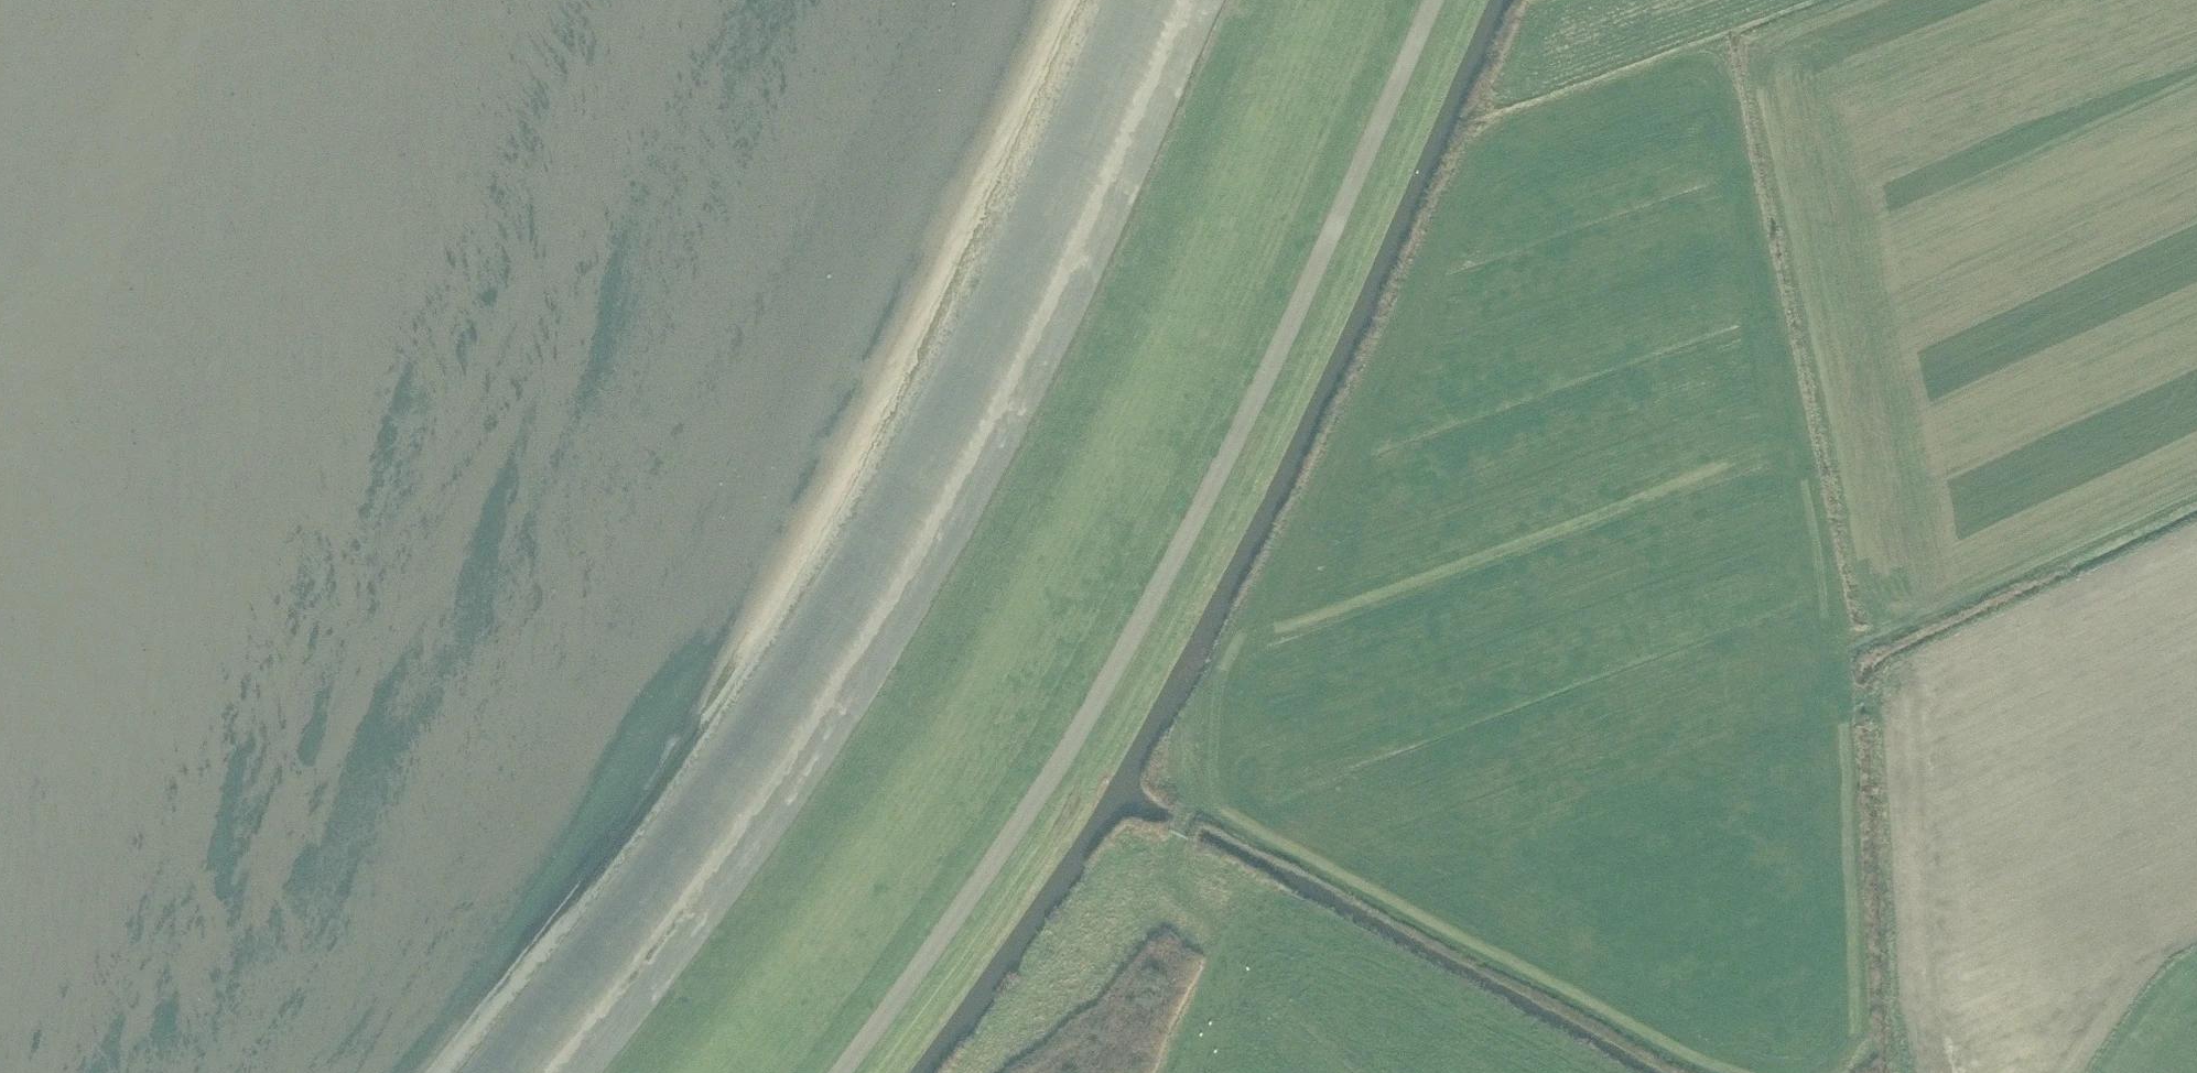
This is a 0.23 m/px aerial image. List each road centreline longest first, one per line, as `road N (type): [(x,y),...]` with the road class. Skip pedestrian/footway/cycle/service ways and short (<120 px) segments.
road 1 (unclassified): [(842,1072),(1051,776),(1202,511),(1433,0)]

